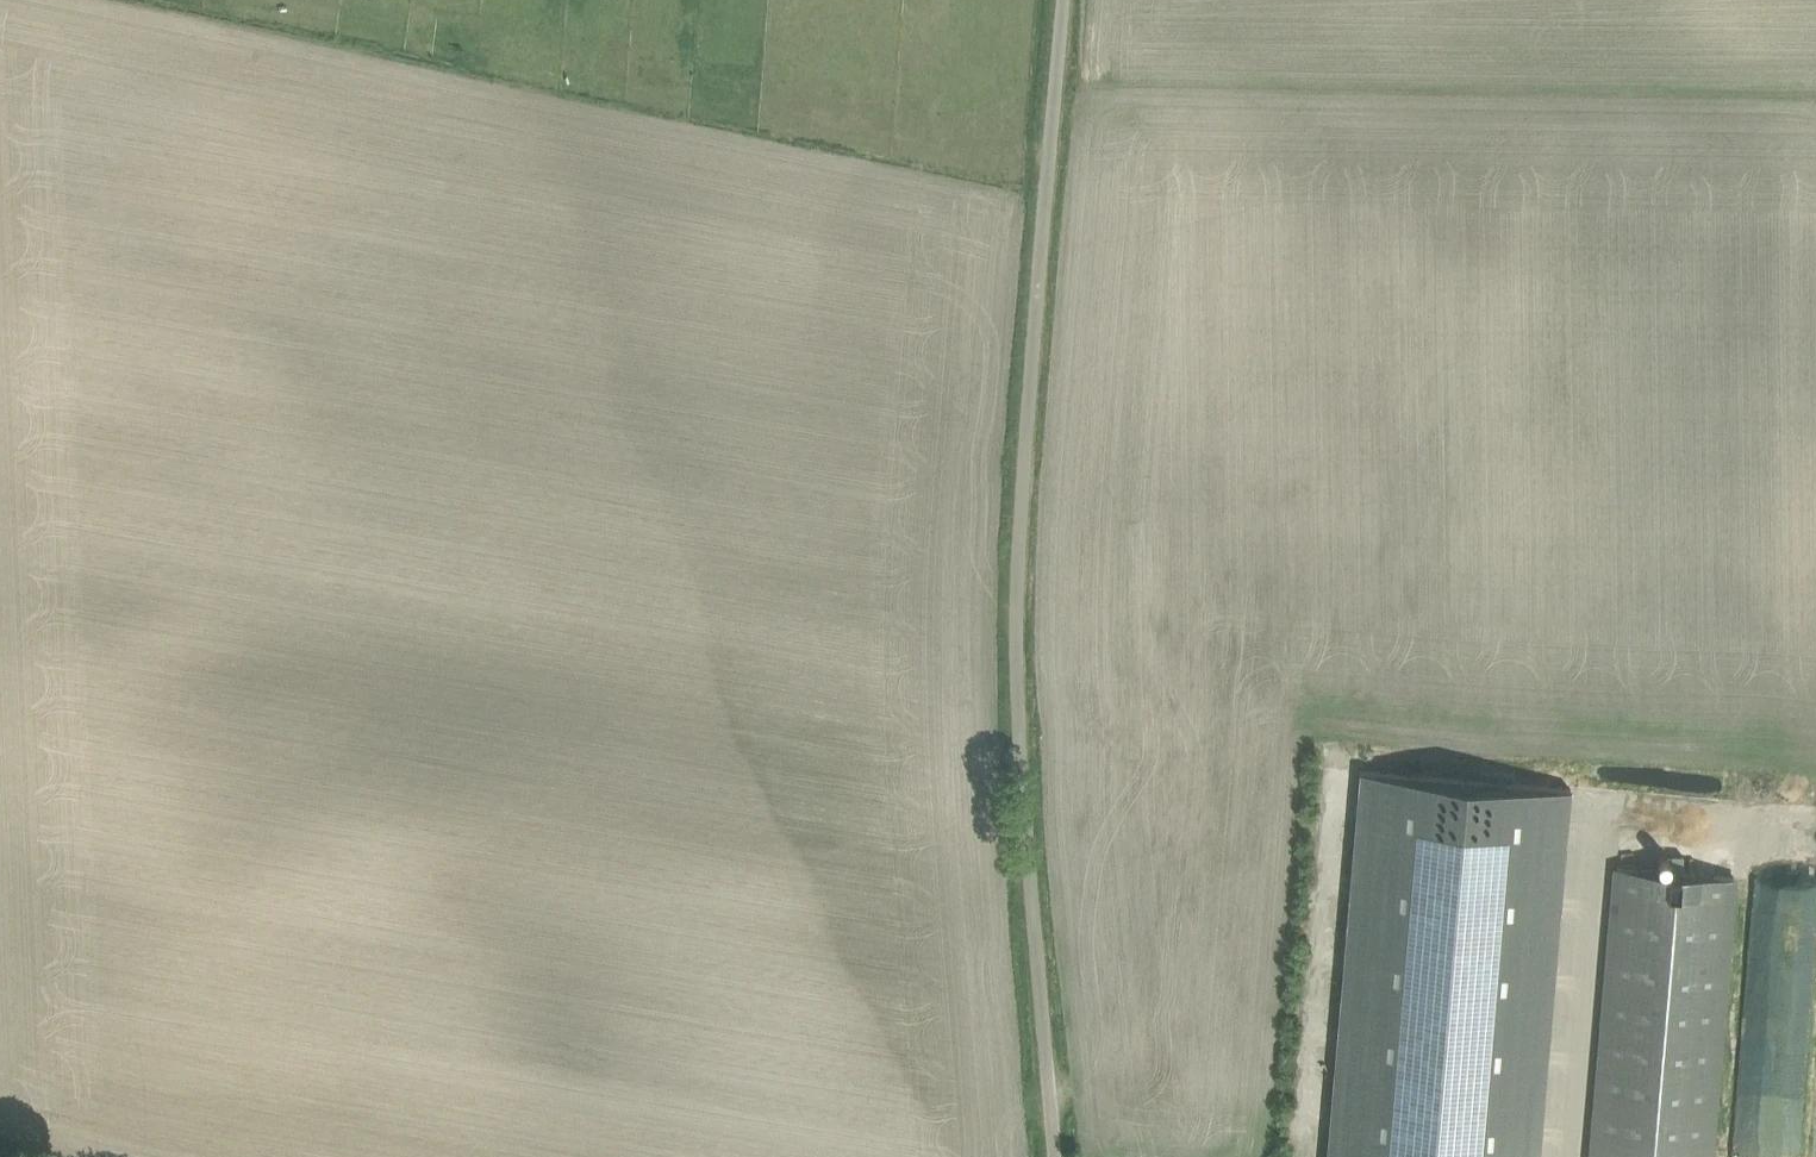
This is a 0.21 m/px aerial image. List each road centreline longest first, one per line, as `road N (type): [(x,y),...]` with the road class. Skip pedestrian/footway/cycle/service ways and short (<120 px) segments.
road 1 (unclassified): [(1058,1156),(1017,580),(1066,0)]

